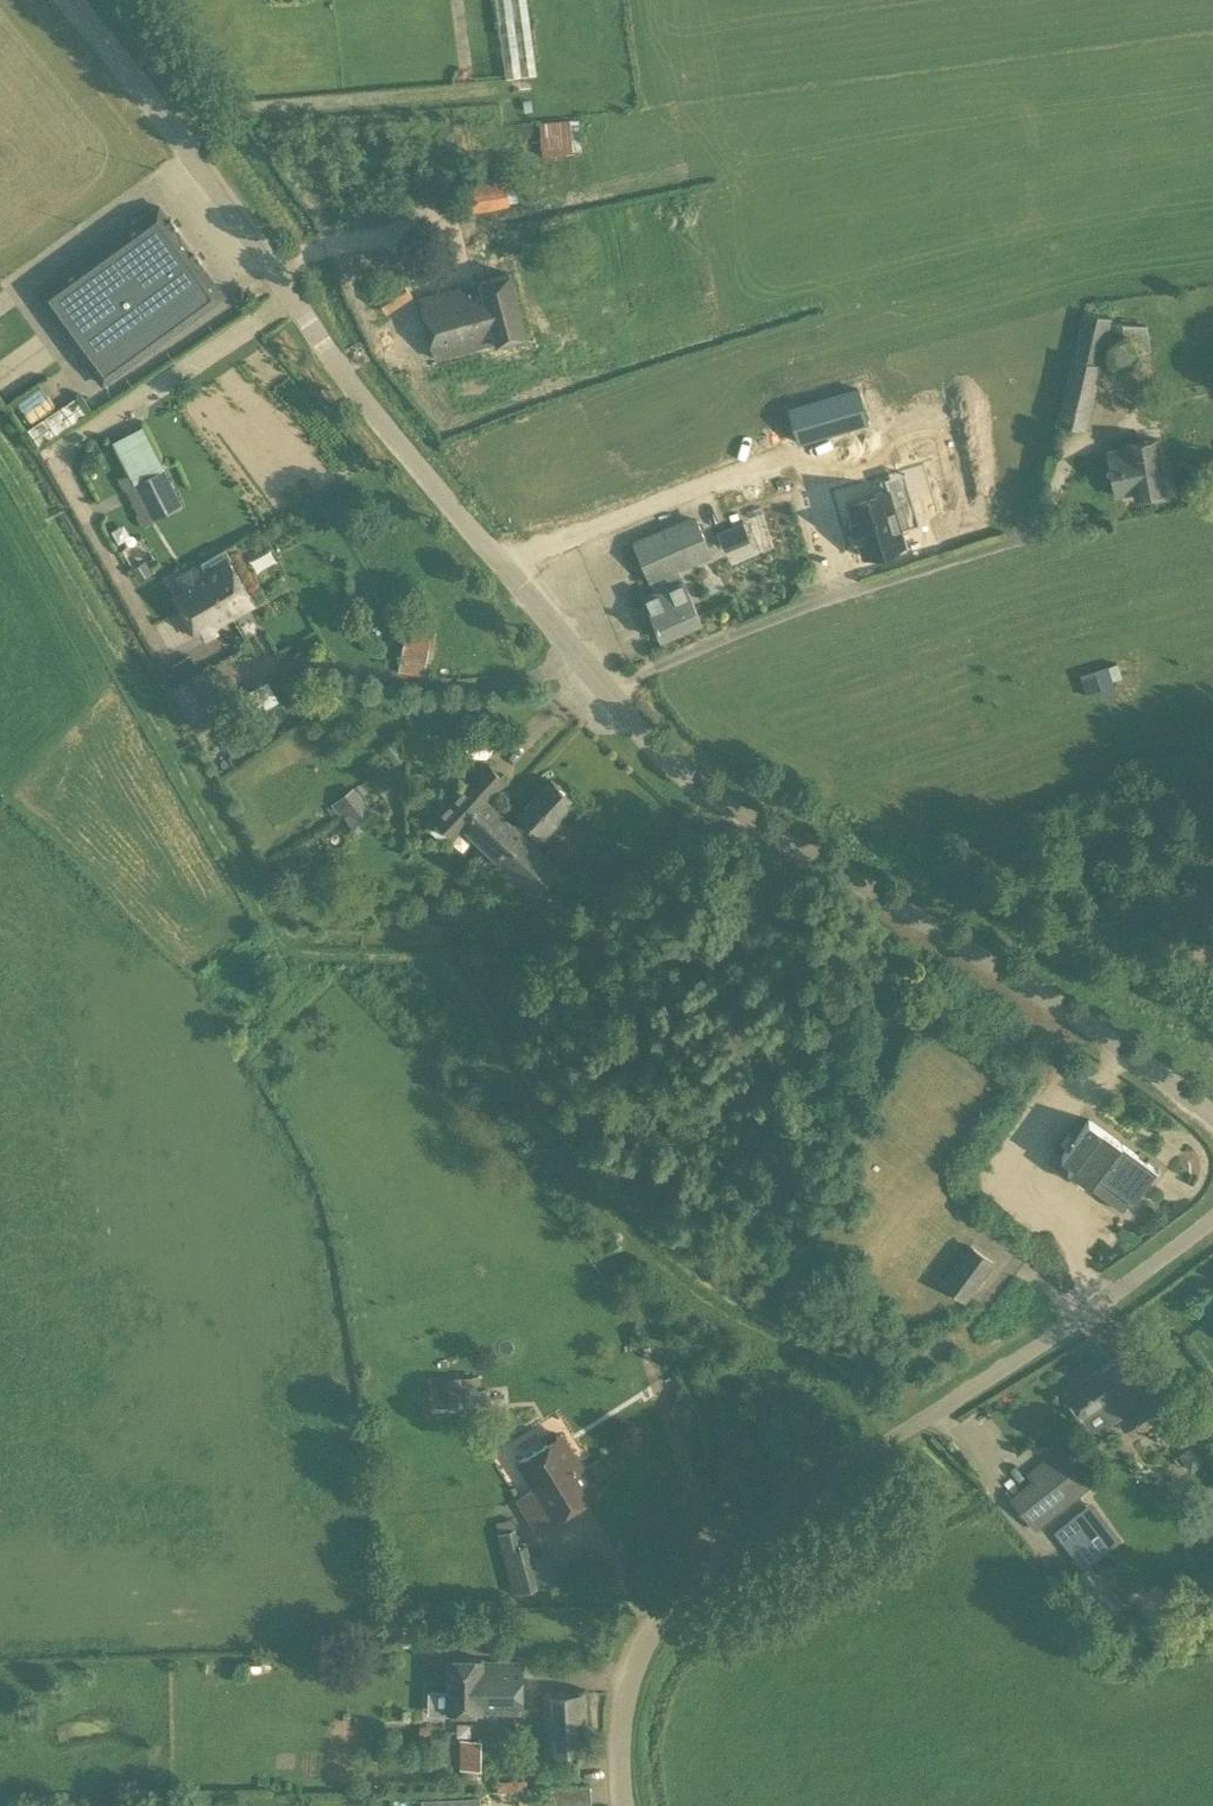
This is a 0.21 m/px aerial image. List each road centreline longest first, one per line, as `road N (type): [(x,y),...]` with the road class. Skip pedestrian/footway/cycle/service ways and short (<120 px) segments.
road 1 (unclassified): [(1212,1118),(701,778),(596,679),(393,440),(68,0)]
road 2 (unclassified): [(624,1805),(610,1757),(620,1698),(644,1628),(692,1576),(786,1501),(1036,1348),(1212,1216)]

